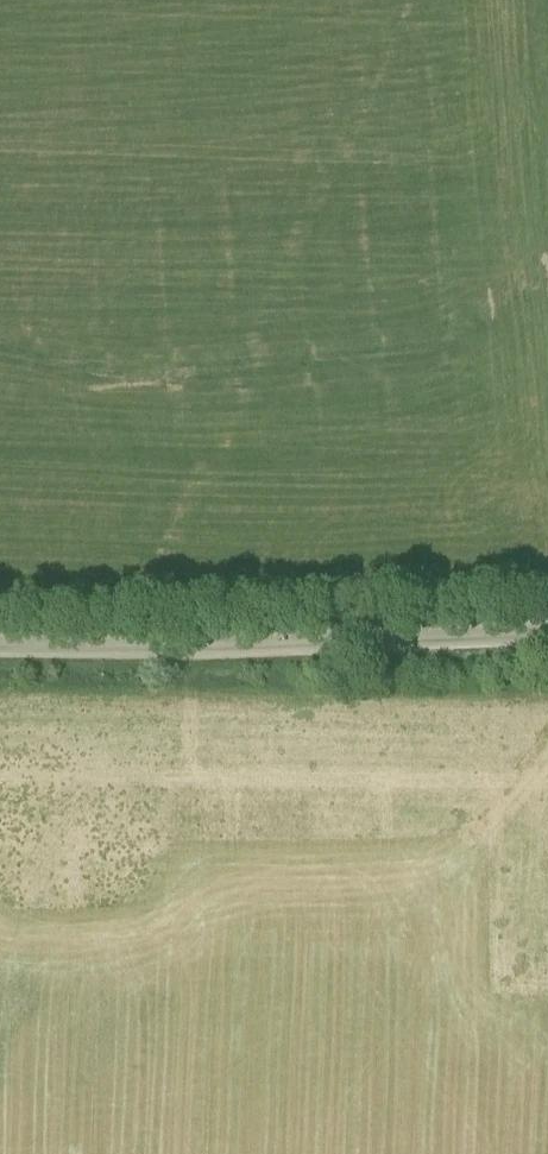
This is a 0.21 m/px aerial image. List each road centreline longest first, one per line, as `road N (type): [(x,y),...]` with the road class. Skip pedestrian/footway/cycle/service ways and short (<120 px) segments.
road 1 (unclassified): [(547,642),(0,644)]

